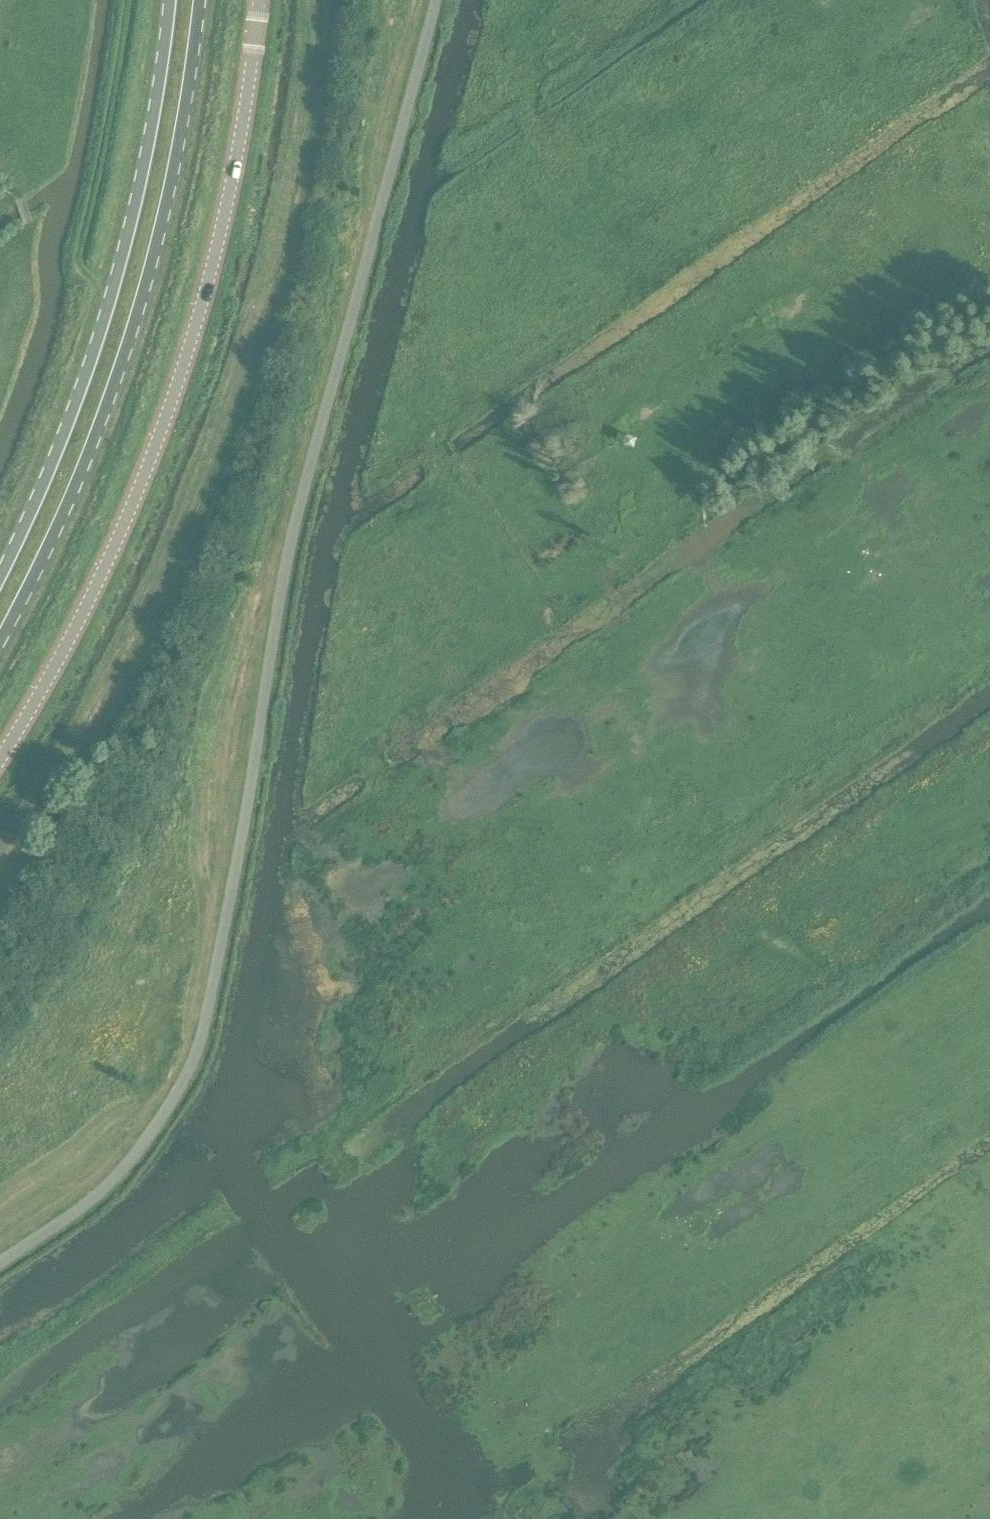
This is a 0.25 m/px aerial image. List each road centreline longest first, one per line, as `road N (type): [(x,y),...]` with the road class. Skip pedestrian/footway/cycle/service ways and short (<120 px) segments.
road 1 (unclassified): [(259,0),(242,132),(198,324),(109,571),(0,762)]
road 2 (primary): [(0,642),(98,432),(141,305),(178,146),(199,0)]
road 3 (primary): [(168,0),(111,295),(0,575)]

